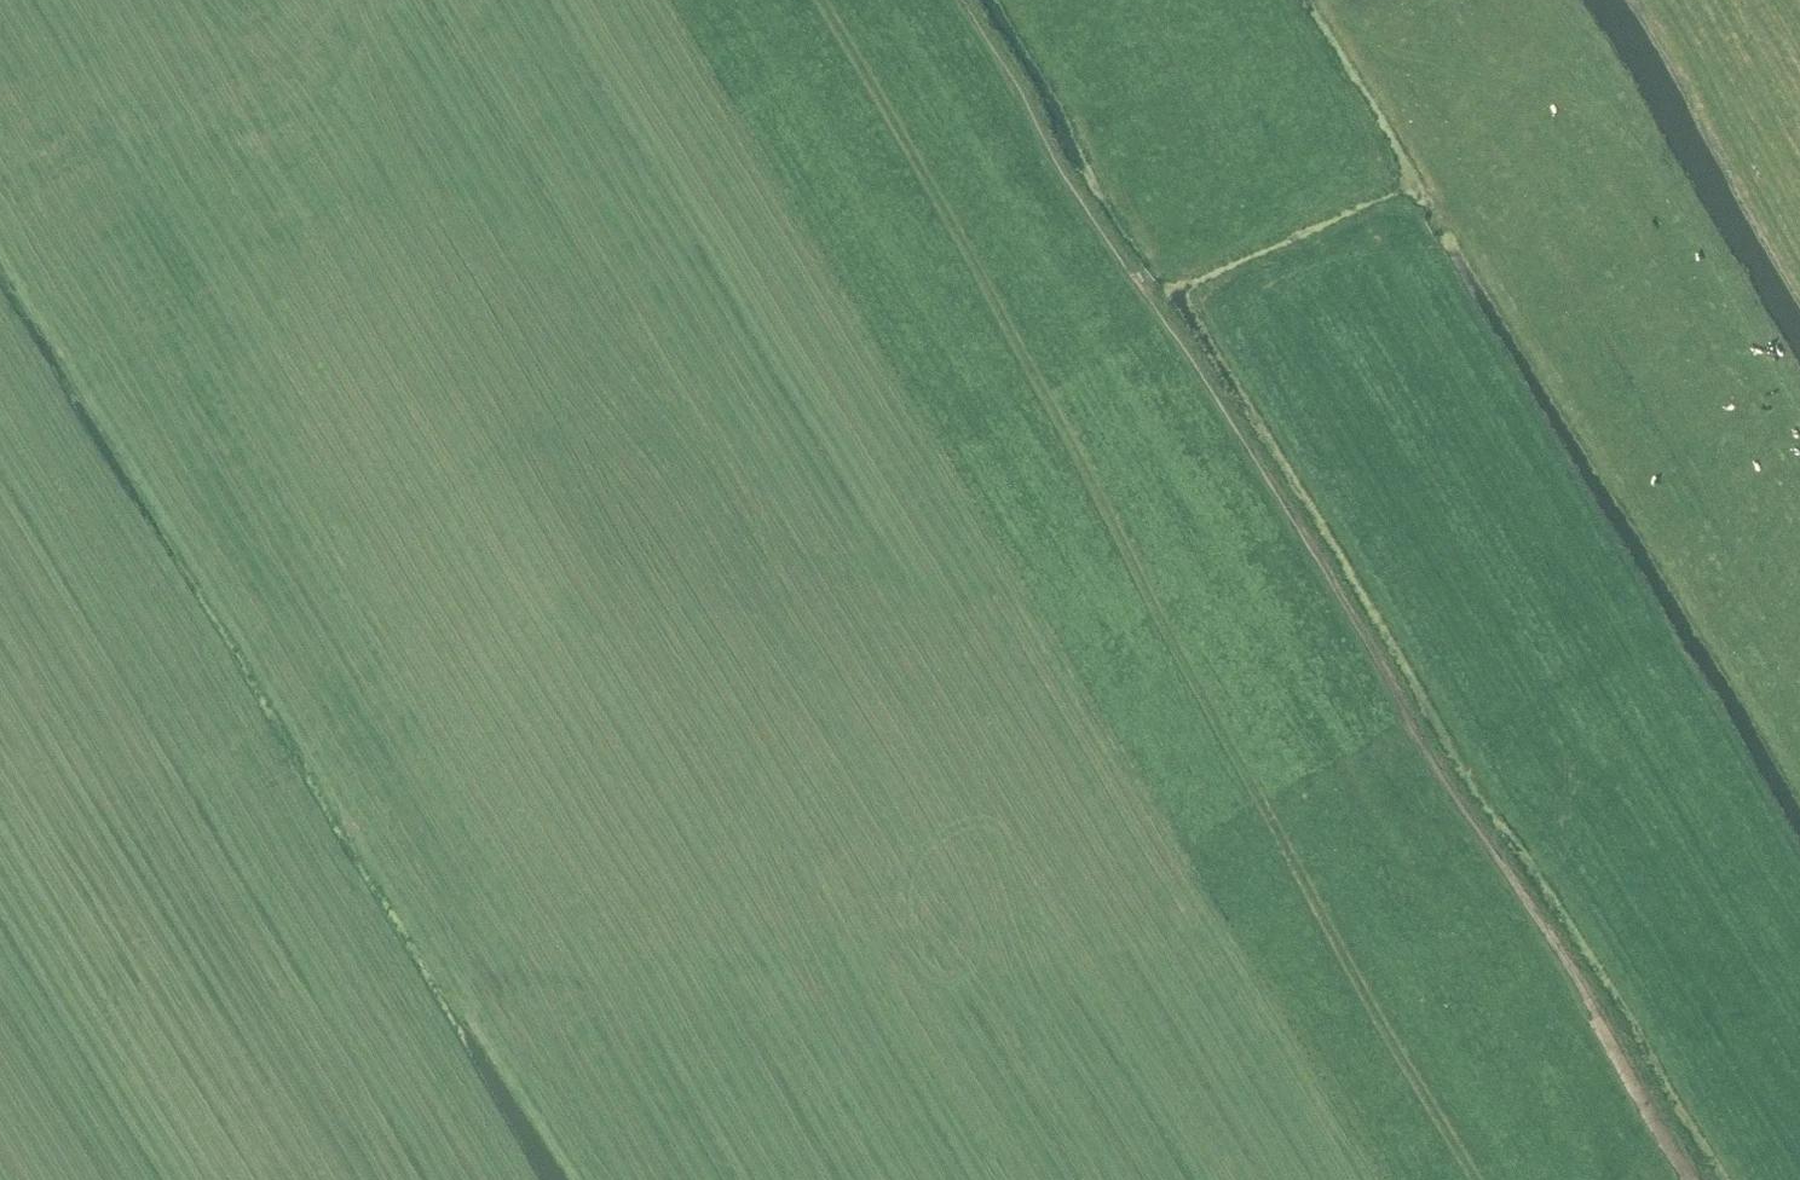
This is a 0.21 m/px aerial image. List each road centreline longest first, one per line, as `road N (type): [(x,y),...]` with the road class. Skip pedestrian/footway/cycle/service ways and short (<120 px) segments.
road 1 (track): [(1683,1179),(1439,779)]

